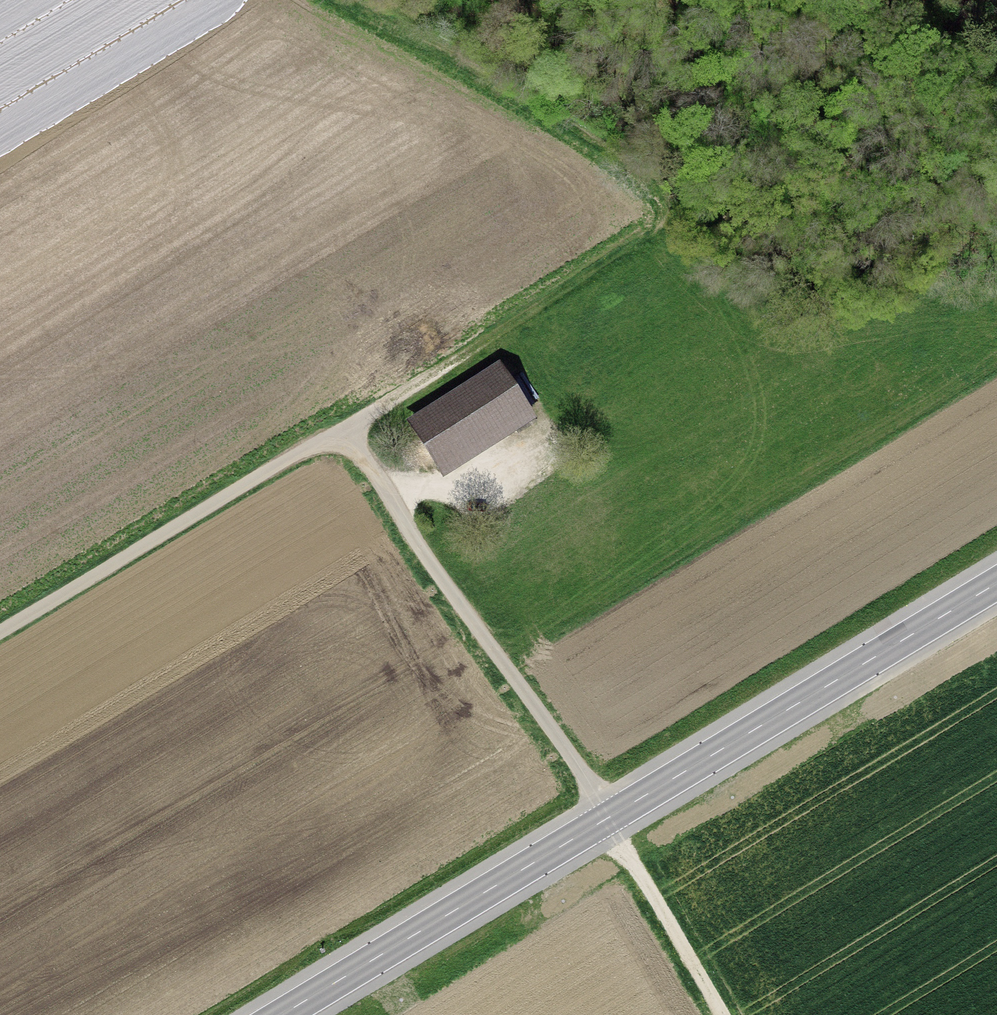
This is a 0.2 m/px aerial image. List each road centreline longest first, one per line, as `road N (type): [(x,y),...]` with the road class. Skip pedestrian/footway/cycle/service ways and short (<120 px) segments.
road 1 (primary): [(281,1014),(996,583)]
road 2 (track): [(0,633),(664,226)]
road 3 (track): [(722,1014),(585,775),(344,427)]
road 4 (track): [(380,0),(636,163),(663,195),(664,226)]

